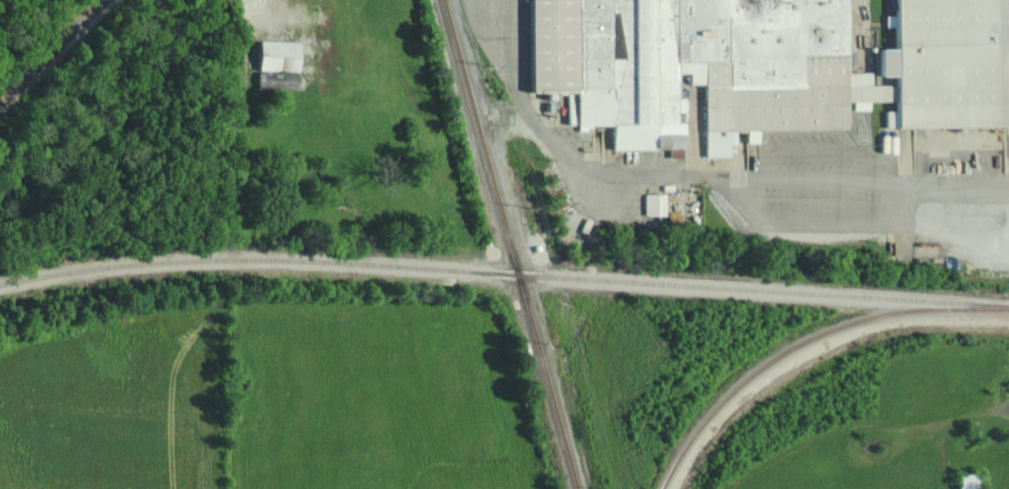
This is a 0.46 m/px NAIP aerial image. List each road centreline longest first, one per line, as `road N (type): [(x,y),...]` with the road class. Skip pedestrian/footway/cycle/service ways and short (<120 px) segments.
road 1 (residential): [(241,0),(239,196)]

